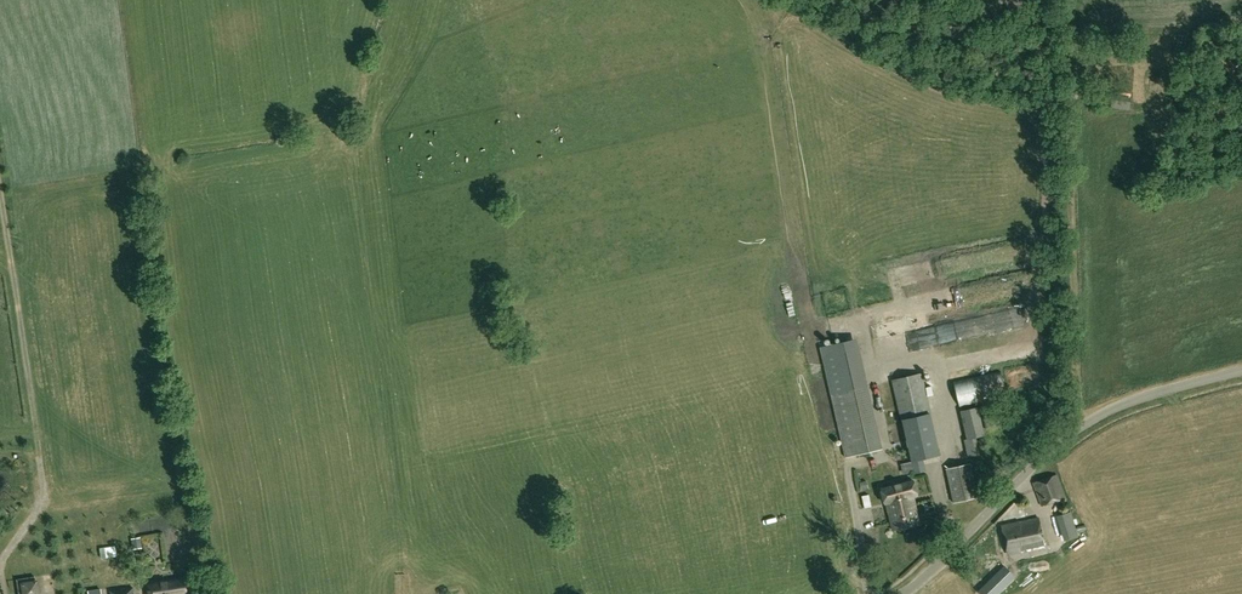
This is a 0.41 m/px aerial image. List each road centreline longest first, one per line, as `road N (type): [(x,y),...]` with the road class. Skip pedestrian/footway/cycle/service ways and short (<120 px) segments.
road 1 (unclassified): [(903,593),(1054,445),(1090,421),(1132,401),(1241,373)]
road 2 (track): [(0,186),(45,502),(0,562)]

